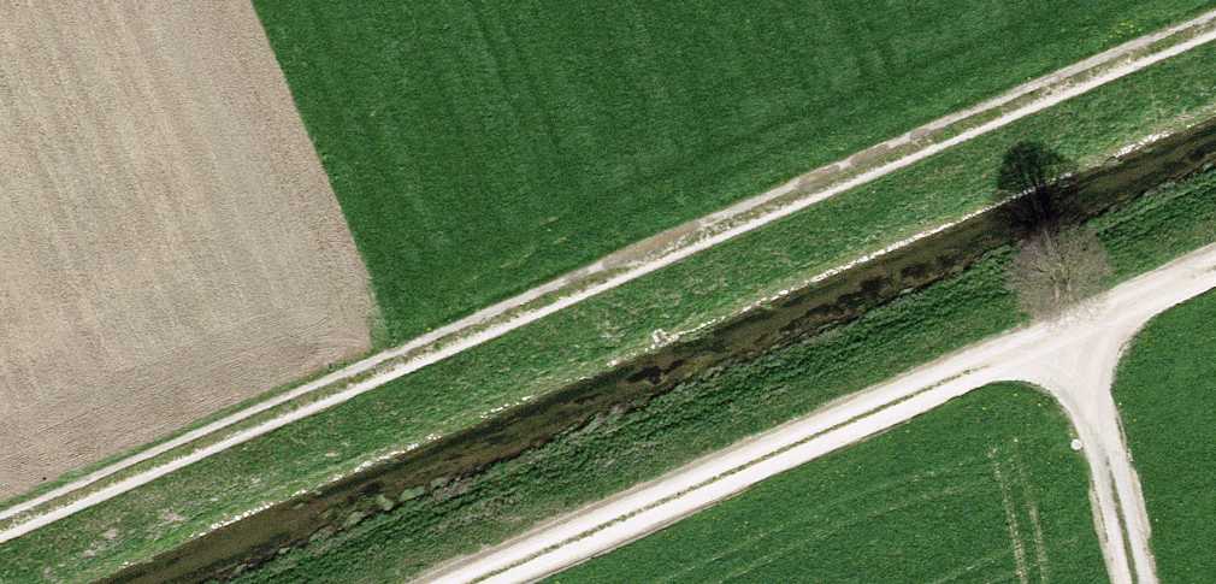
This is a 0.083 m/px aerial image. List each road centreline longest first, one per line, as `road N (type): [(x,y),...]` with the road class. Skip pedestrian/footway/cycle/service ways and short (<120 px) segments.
road 1 (track): [(0,509),(1215,20)]
road 2 (track): [(1215,278),(480,583)]
road 3 (track): [(1132,583),(1109,478),(1062,342)]

